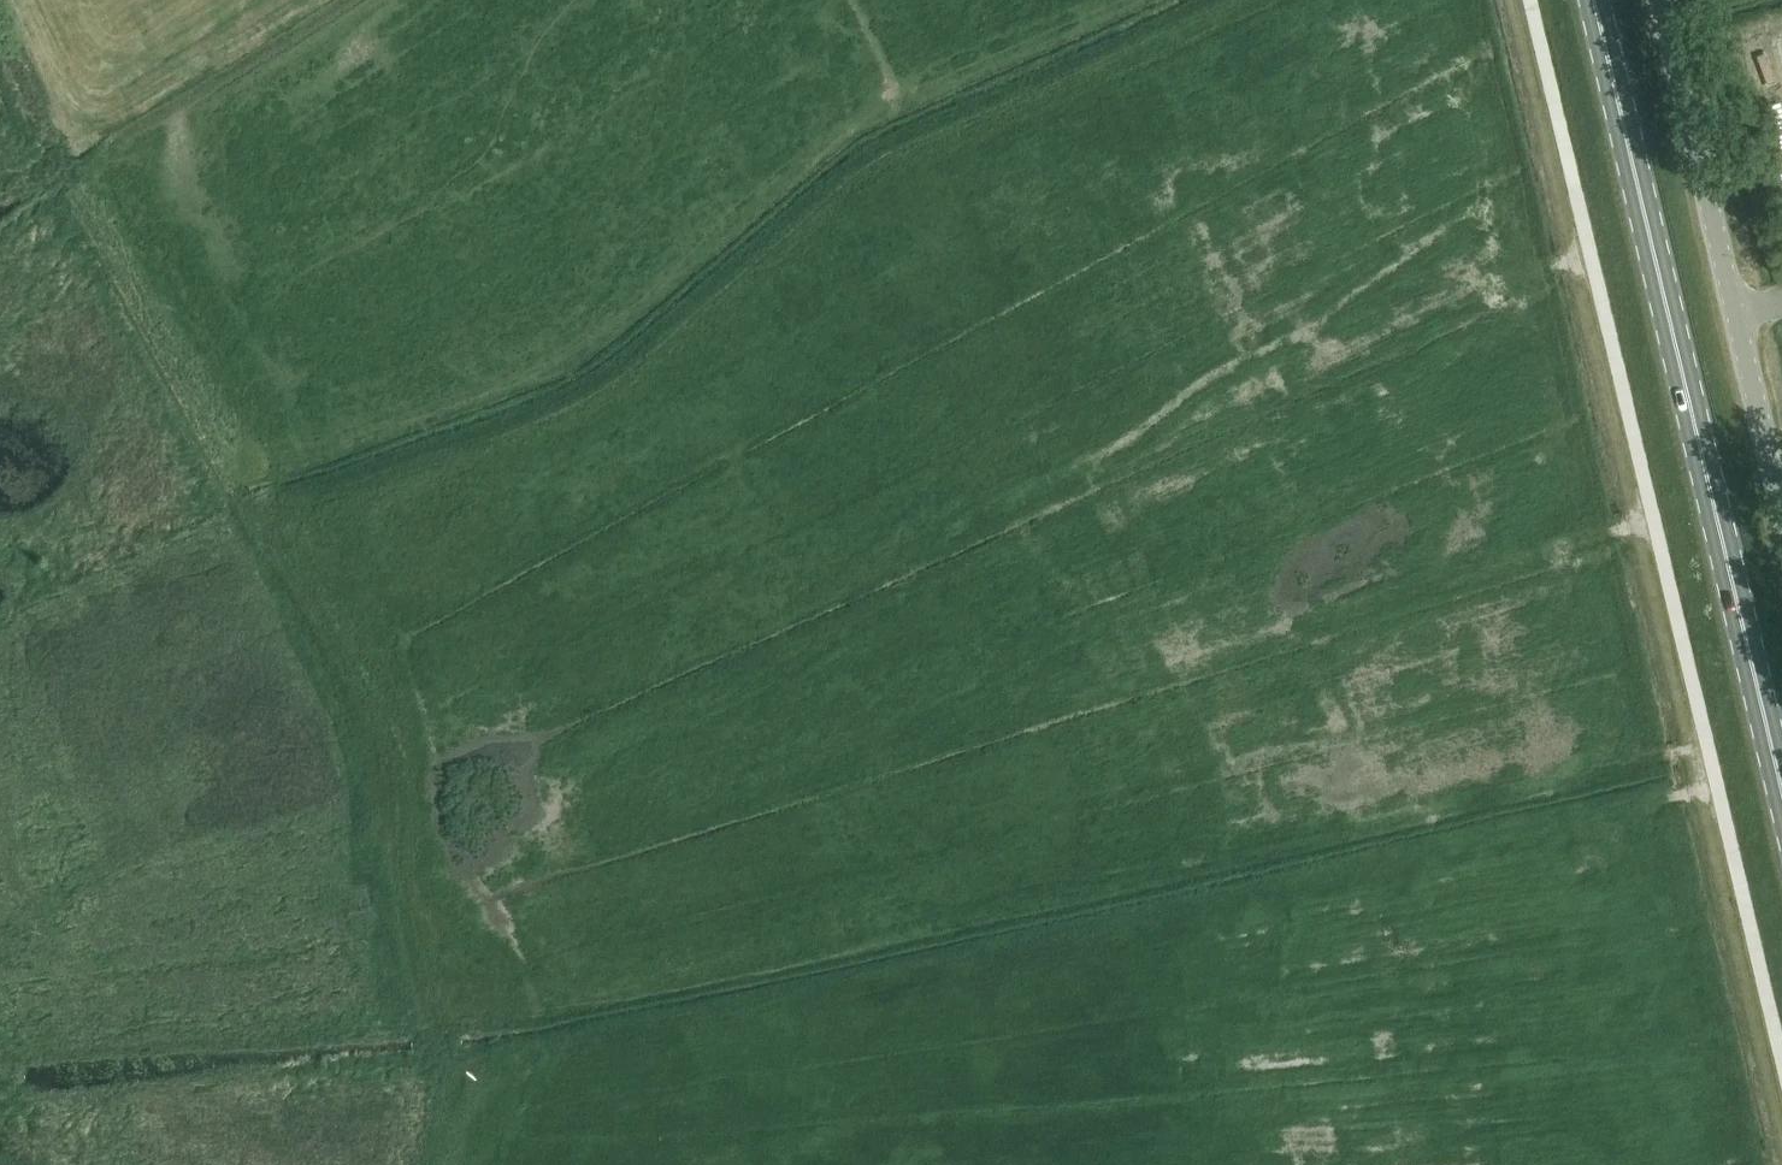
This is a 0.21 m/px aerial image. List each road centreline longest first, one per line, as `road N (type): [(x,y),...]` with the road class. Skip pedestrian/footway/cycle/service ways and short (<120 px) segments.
road 1 (primary): [(1781,791),(1594,0)]
road 2 (unclassified): [(1781,513),(1660,0)]

